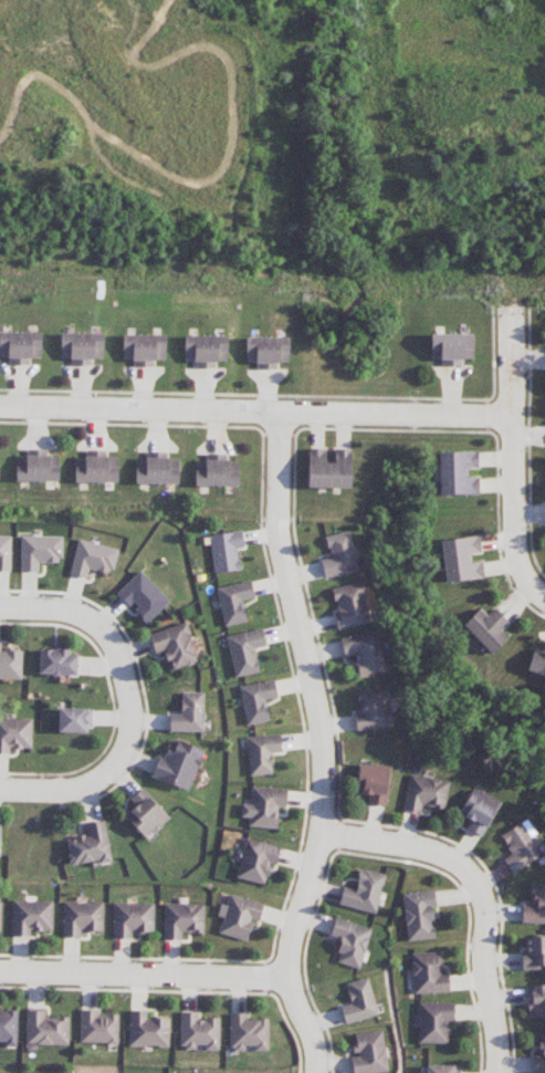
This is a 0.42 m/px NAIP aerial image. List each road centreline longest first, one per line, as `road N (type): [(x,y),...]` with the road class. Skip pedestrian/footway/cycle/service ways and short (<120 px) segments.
road 1 (residential): [(317,1072),(293,956),(328,825),(328,765),(277,540),(280,414)]
road 2 (residential): [(0,408),(514,423)]
road 3 (residential): [(328,825),(463,861),(481,889),(488,1072)]
road 4 (residential): [(544,601),(514,558),(514,296)]
road 5 (residential): [(294,980),(0,975)]
road 6 (residential): [(0,793),(67,794),(120,770),(132,691)]
road 7 (residential): [(132,691),(132,670),(109,628),(59,613),(0,612)]

